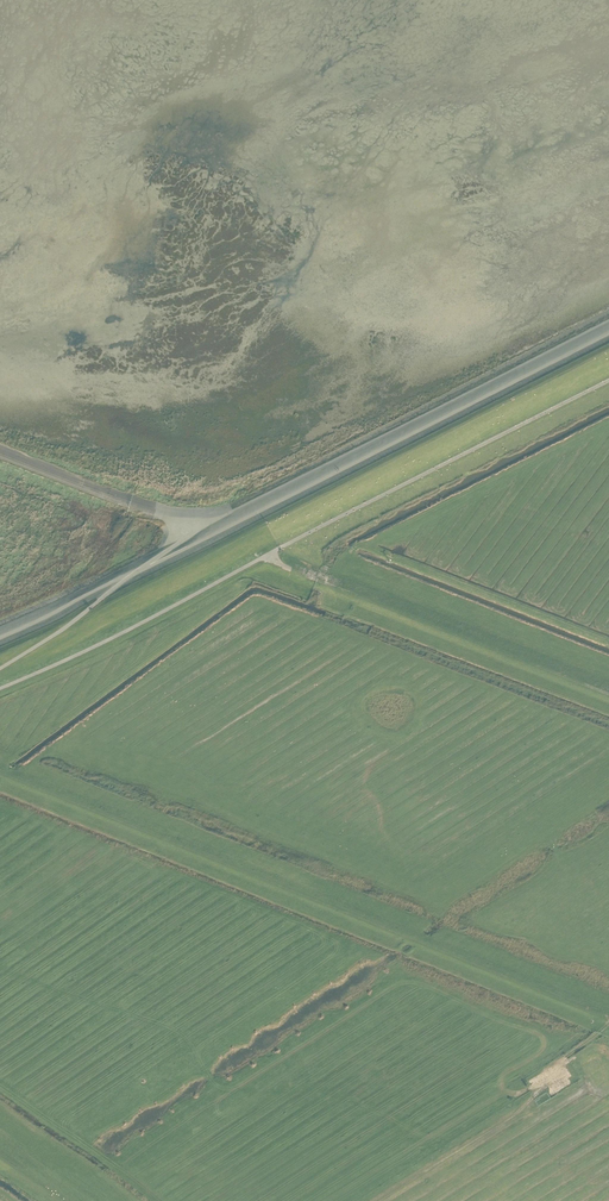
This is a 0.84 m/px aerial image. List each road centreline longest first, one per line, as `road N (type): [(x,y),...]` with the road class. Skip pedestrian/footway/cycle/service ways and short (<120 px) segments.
road 1 (track): [(0,772),(608,1017)]
road 2 (track): [(265,557),(608,693)]
road 3 (track): [(379,1200),(534,1103)]

